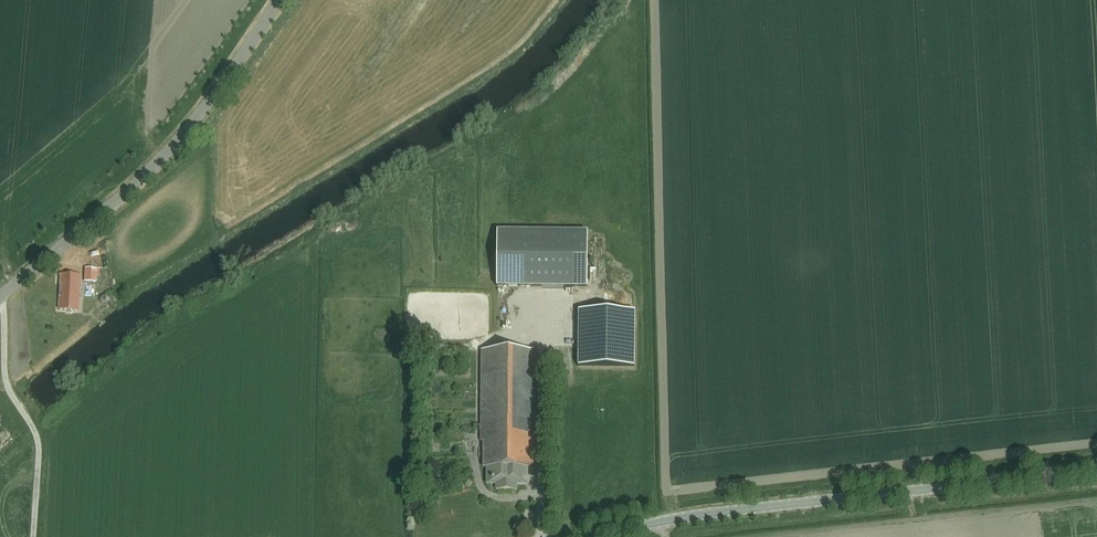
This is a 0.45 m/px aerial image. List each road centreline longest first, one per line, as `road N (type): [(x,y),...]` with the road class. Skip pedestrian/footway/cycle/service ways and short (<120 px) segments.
road 1 (tertiary): [(601,536),(728,512),(1096,471)]
road 2 (tertiary): [(0,297),(159,164),(283,0)]

